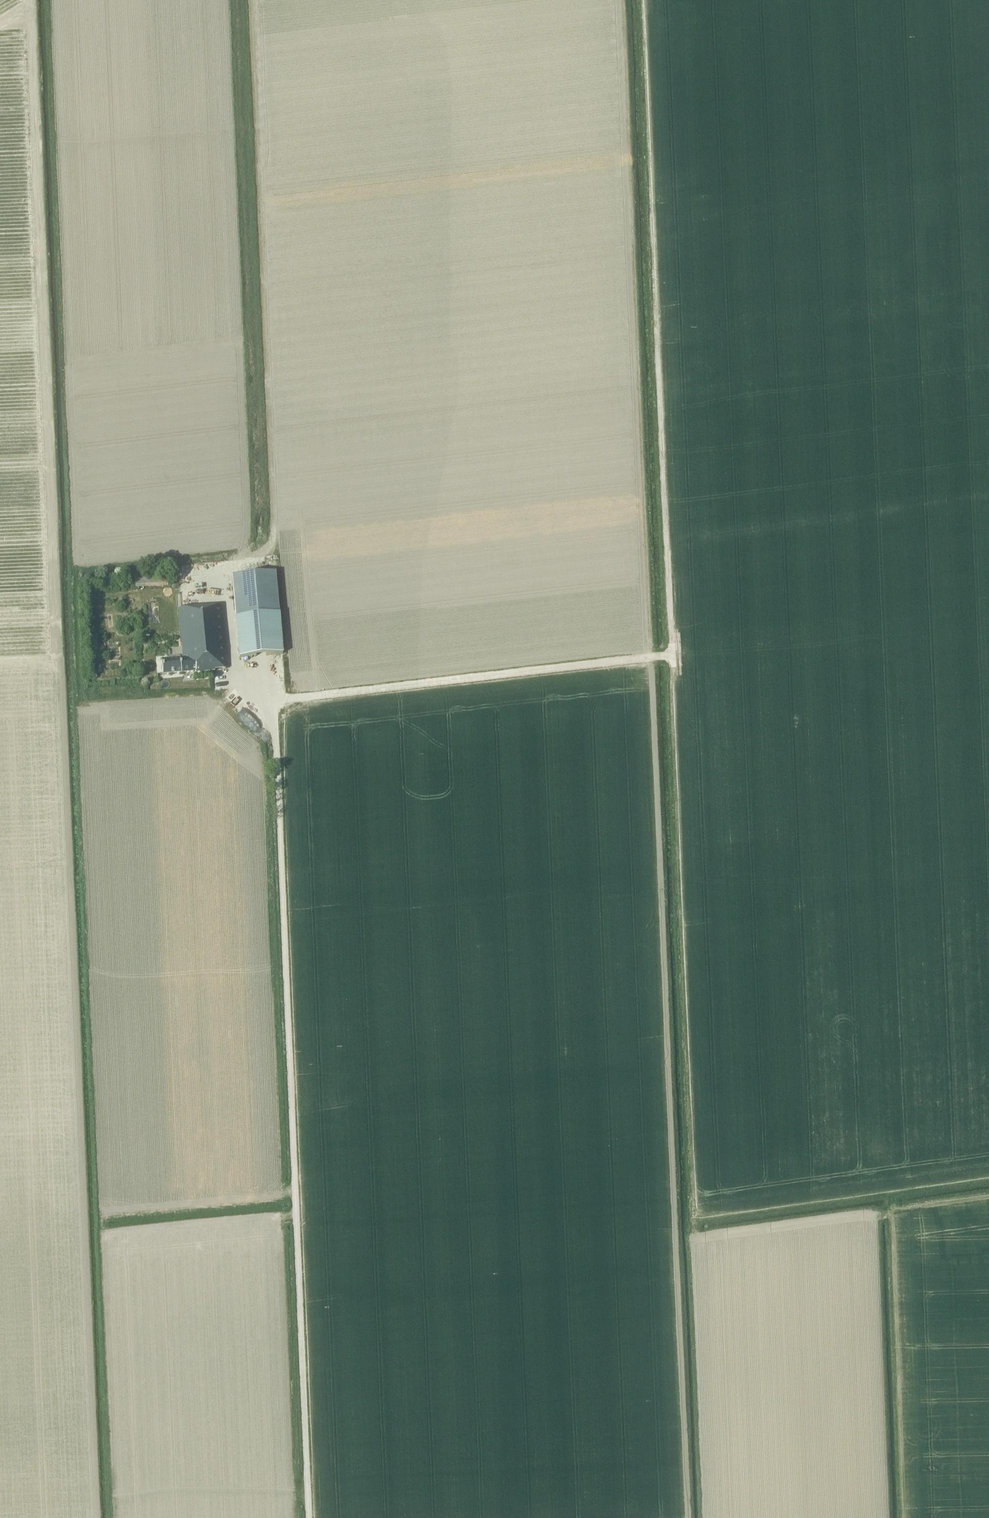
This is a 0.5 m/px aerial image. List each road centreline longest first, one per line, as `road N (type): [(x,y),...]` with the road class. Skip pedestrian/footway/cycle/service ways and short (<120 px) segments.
road 1 (track): [(270,701),(669,656)]

